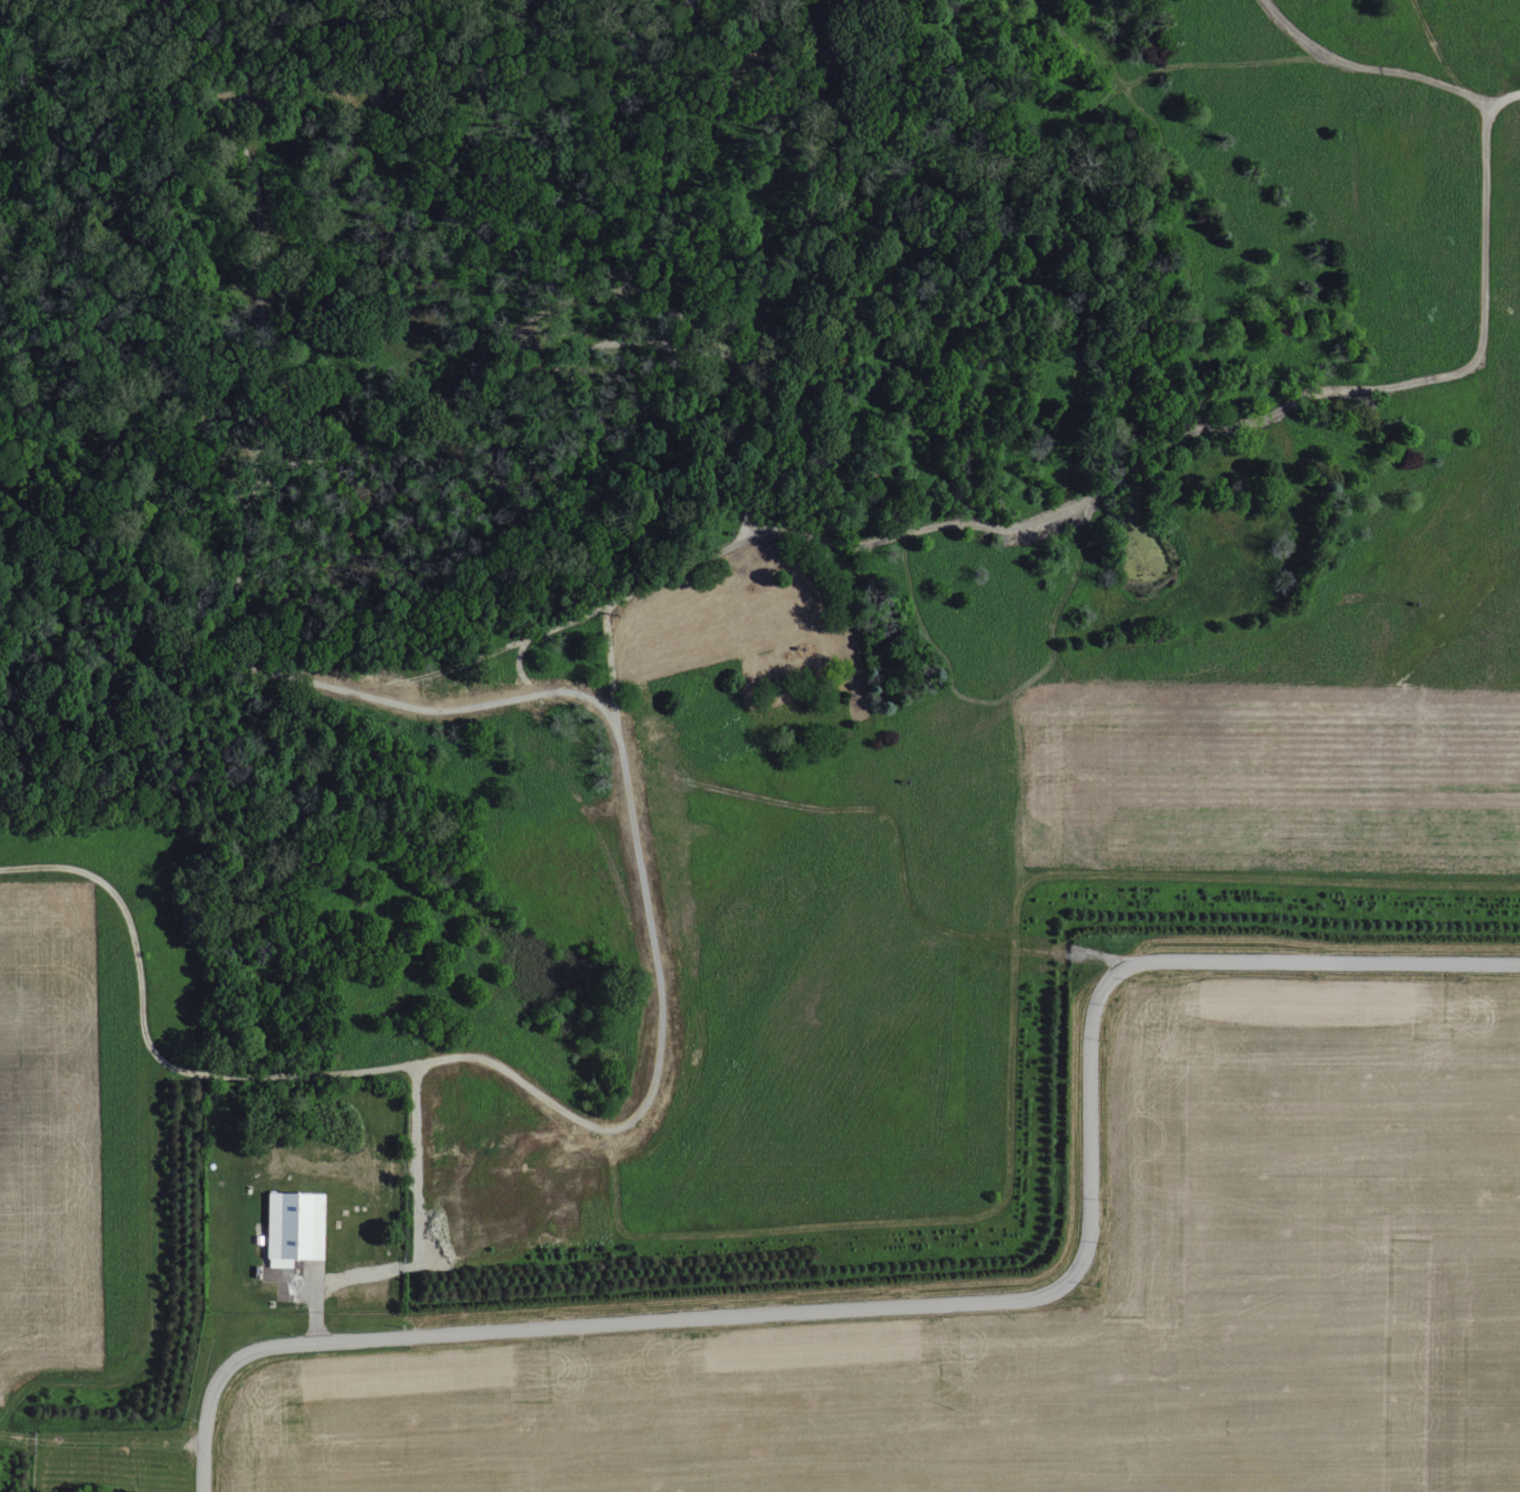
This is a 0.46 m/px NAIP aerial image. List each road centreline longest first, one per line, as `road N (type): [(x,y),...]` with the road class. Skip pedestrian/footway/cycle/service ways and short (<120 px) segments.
road 1 (residential): [(198,1491),(202,1409),(230,1370),(1063,1304),(1091,1242),(1097,1013),(1106,981),(1131,958),(1519,962)]

